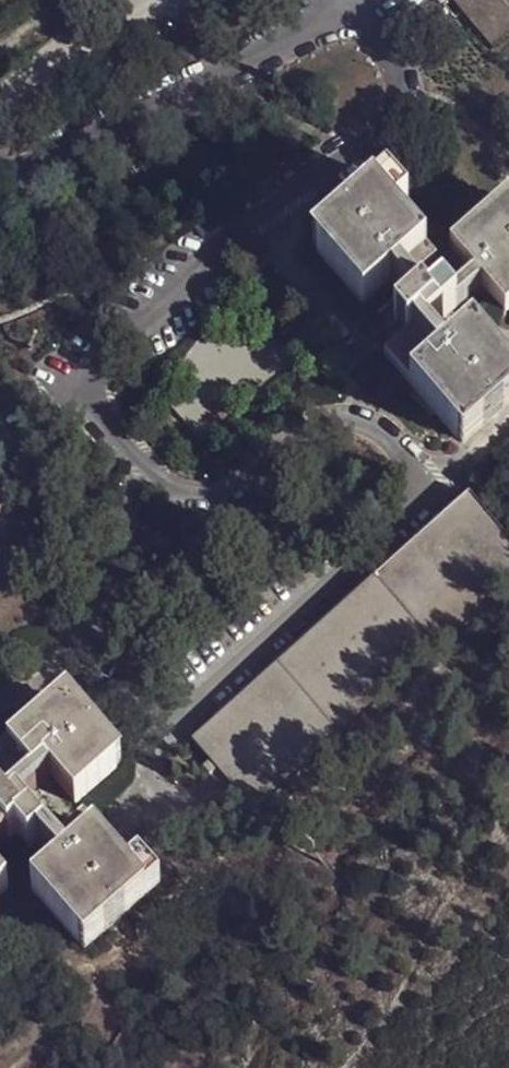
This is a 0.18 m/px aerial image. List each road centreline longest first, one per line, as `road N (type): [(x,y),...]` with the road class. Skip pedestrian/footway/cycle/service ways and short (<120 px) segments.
road 1 (residential): [(0,169),(332,24),(370,26),(403,56),(405,92),(374,135),(246,228),(72,384)]
road 2 (residential): [(181,727),(410,515),(421,494),(418,473),(376,422),(349,415),(317,426),(235,483),(191,497),(163,494),(72,384)]
road 3 (residential): [(72,384),(0,481)]

